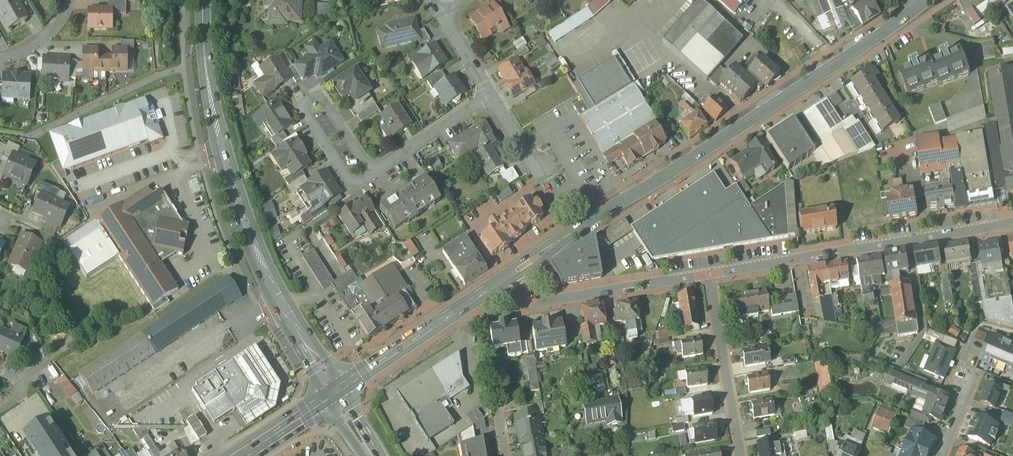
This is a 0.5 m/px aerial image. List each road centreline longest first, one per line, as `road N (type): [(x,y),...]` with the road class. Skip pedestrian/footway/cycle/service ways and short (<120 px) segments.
road 1 (tertiary): [(510,275),(918,6)]
road 2 (secondary): [(203,0),(214,113),(238,198),(282,303),(333,395)]
road 3 (residential): [(707,276),(1012,221)]
road 4 (tertiary): [(333,395),(510,275)]
road 5 (residential): [(510,275),(522,292),(548,302),(707,276)]
road 6 (residential): [(740,455),(707,276)]
road 7 (track): [(481,308),(506,455)]
road 8 (residential): [(489,91),(374,170)]
road 9 (residential): [(374,170),(358,175),(341,166),(306,114),(307,100),(327,102)]

